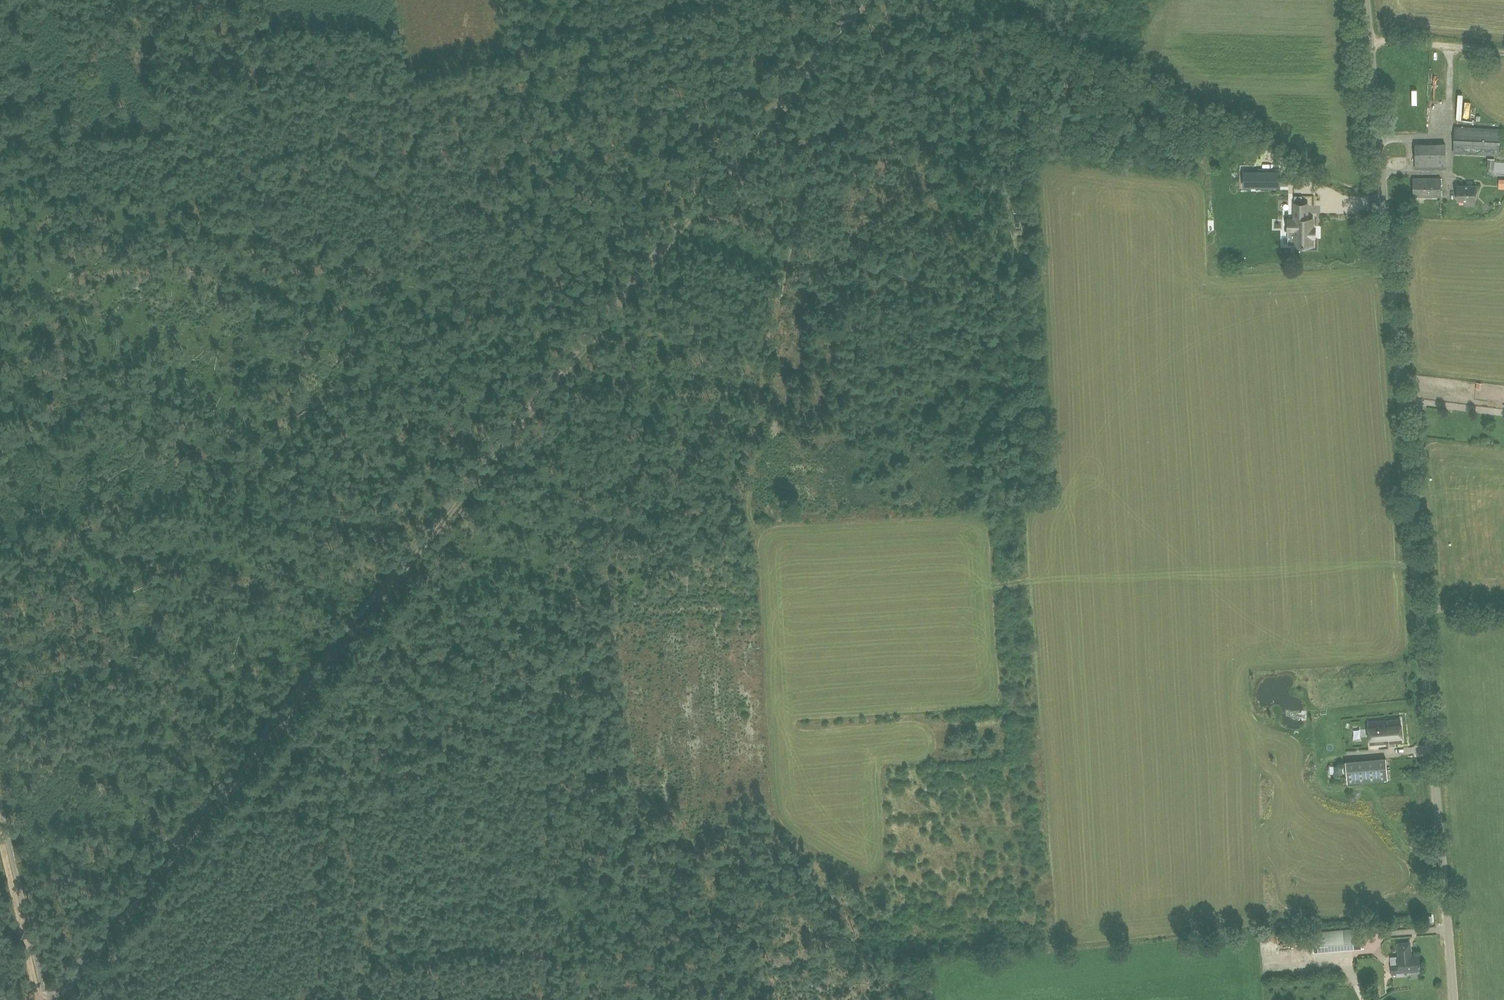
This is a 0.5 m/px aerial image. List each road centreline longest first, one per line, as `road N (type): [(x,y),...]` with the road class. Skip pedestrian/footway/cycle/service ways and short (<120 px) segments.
road 1 (track): [(55,999),(870,0)]
road 2 (unclassified): [(1453,999),(1365,0)]
road 3 (track): [(37,999),(0,857)]
road 4 (track): [(1503,53),(1370,38)]

